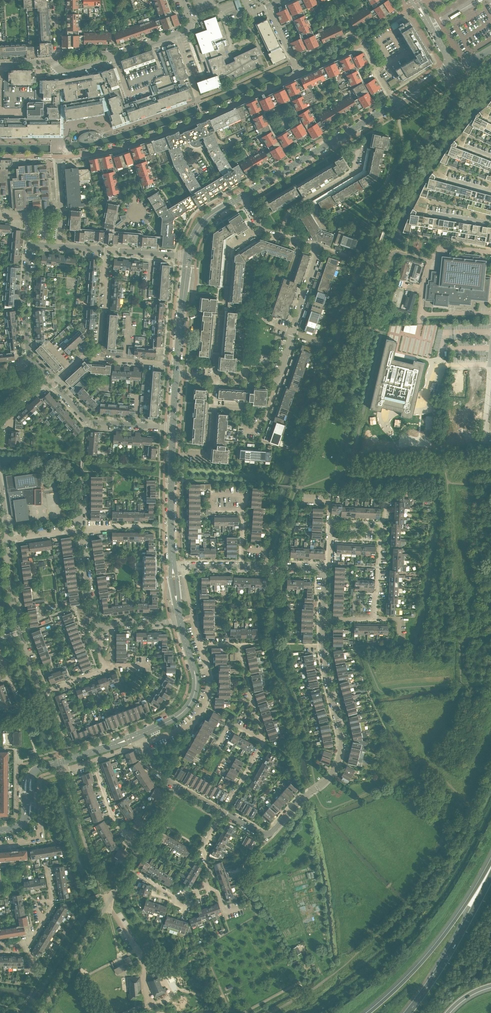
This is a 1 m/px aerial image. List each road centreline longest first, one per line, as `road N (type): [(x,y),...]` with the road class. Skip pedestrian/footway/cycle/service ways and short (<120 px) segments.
road 1 (residential): [(323,618),(341,741),(334,770),(267,835),(223,812)]
road 2 (motorway): [(490,868),(436,946),(369,1012)]
road 3 (tertiary): [(396,103),(241,196)]
road 4 (residential): [(277,380),(318,254),(280,236)]
road 5 (motorway): [(490,874),(407,1012)]
road 6 (residential): [(40,695),(13,607),(6,539)]
road 7 (tertiary): [(180,620),(194,696),(182,713),(139,735)]
road 8 (residential): [(107,904),(63,769)]
road 9 (residential): [(396,103),(362,42),(300,73)]
road 10 (tertiary): [(173,428),(172,566)]
road 11 (residential): [(141,742),(179,730),(204,705),(209,679),(200,645)]
road 12 (residential): [(173,428),(91,422),(54,384)]
road 13 (residential): [(260,735),(239,645),(200,645)]
road 14 (residential): [(280,236),(288,212),(353,173),(364,148)]
road 15 (residential): [(54,384),(85,358),(164,364)]

